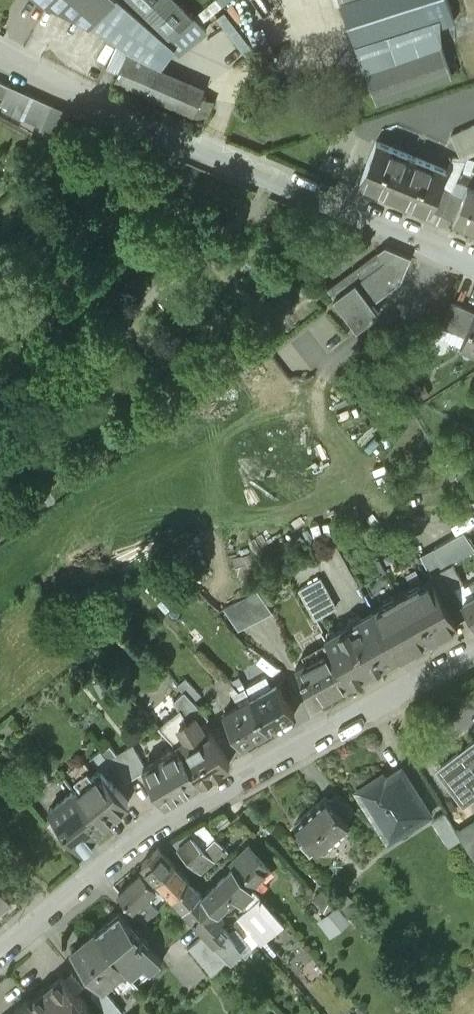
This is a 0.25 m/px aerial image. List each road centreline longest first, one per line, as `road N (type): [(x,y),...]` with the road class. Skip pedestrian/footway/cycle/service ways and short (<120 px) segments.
road 1 (residential): [(0,955),(166,823),(473,654)]
road 2 (residential): [(473,261),(84,104),(0,58)]

